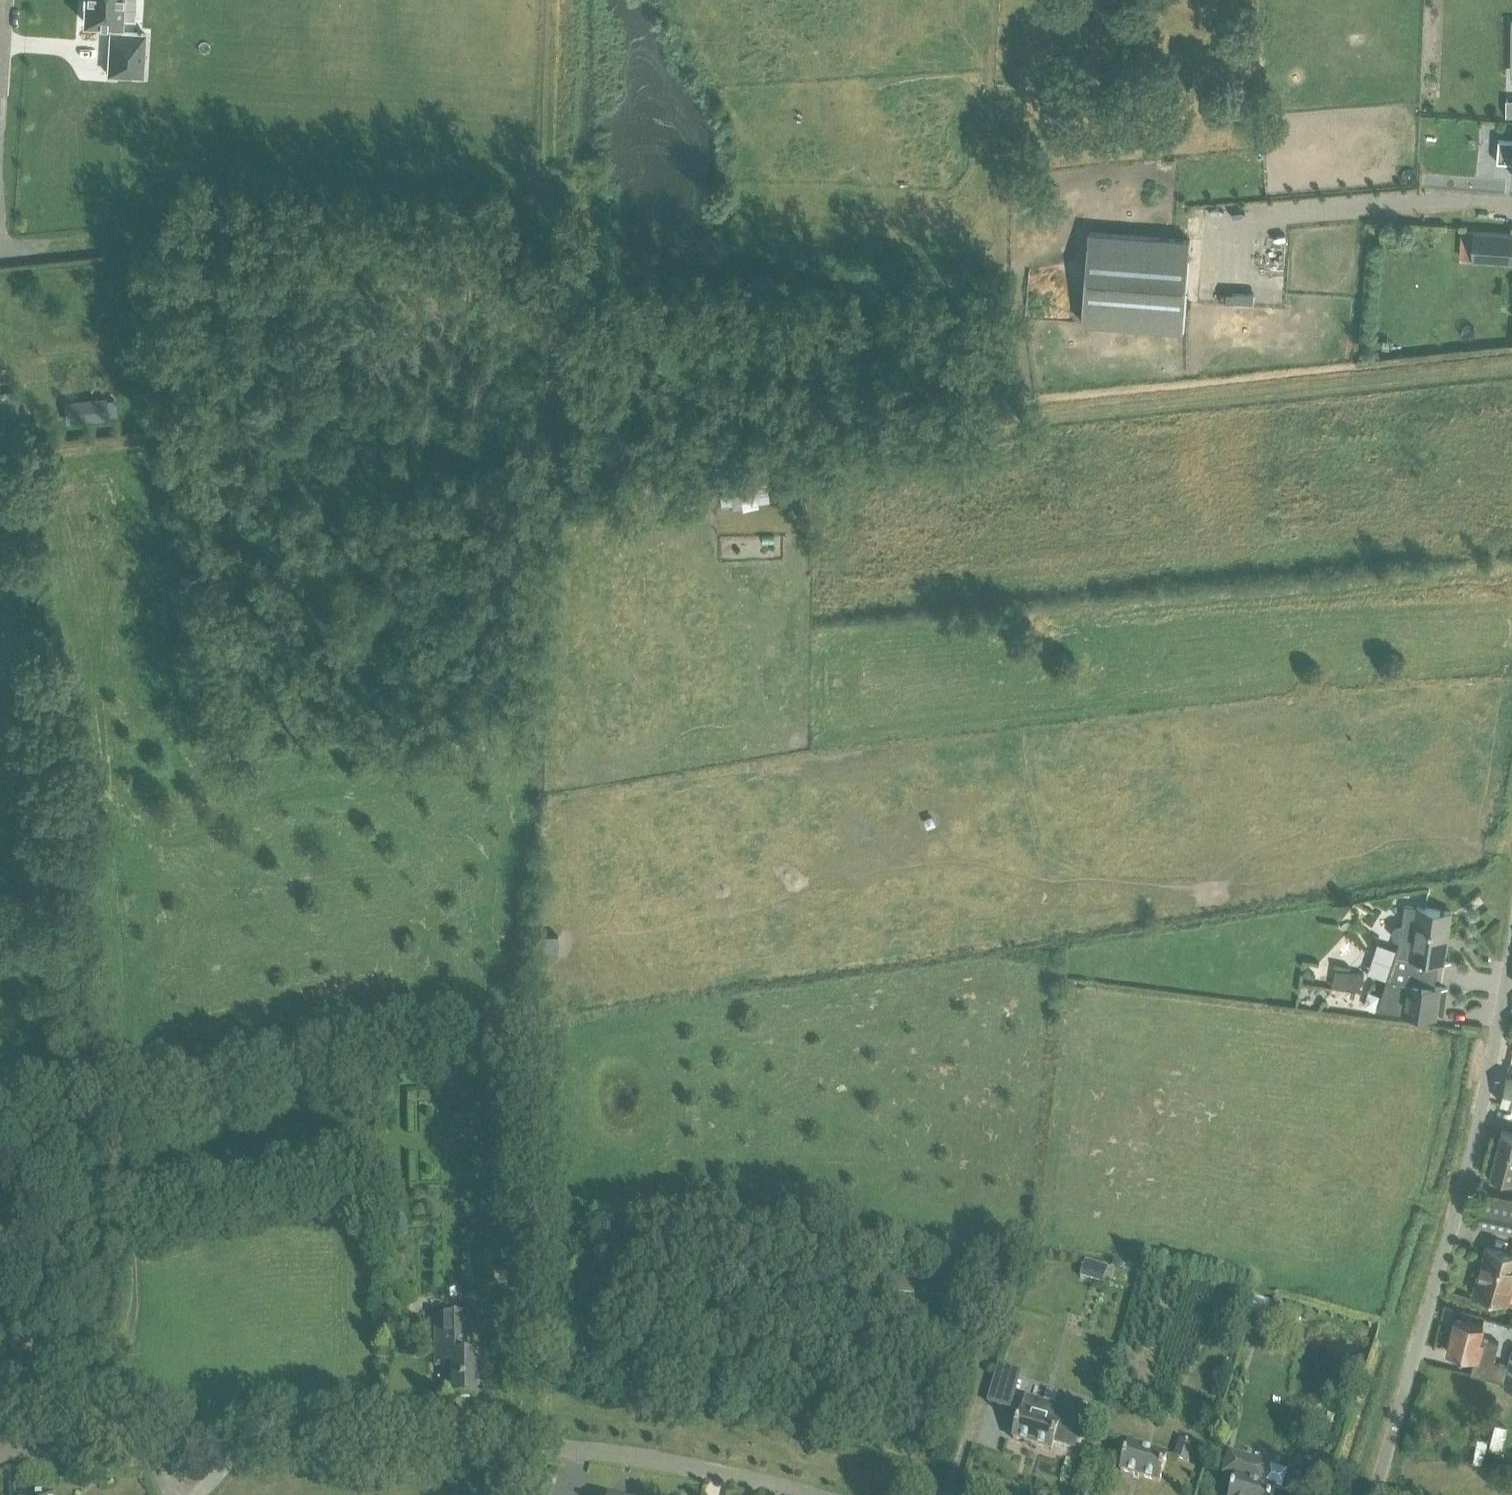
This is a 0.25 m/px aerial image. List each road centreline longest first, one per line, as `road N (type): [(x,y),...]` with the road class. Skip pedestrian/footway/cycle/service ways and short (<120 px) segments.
road 1 (track): [(0,925),(62,924),(81,1095),(105,1105),(134,1448)]
road 2 (residential): [(823,1494),(688,1461),(577,1447),(493,1440),(237,1448)]
road 3 (residential): [(1375,1494),(1444,1252),(1511,956)]
road 4 (residential): [(162,1447),(35,1447),(0,1456)]

